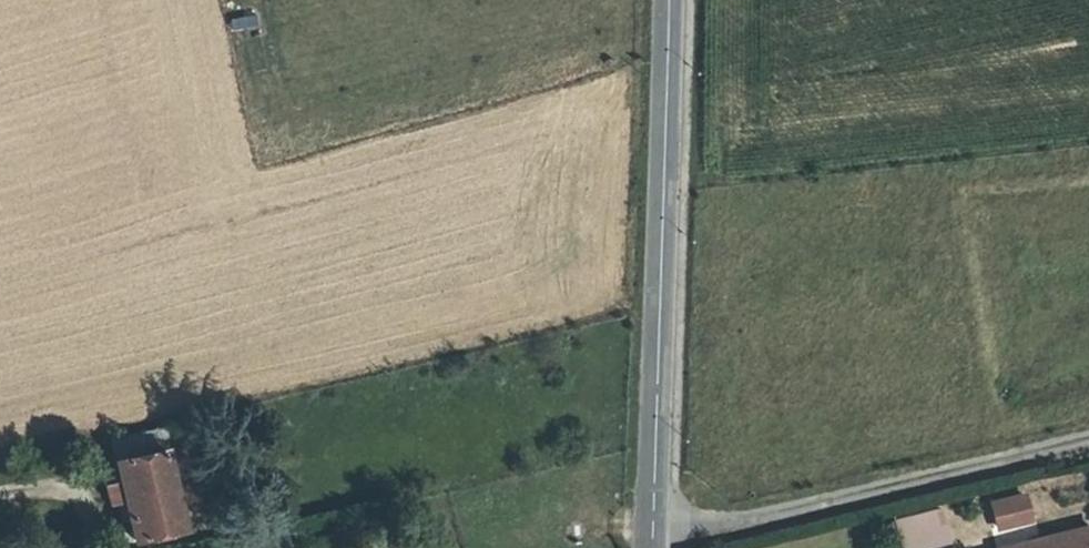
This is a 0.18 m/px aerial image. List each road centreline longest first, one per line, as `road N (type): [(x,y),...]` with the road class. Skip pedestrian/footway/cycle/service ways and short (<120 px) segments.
road 1 (residential): [(654,547),(670,0)]
road 2 (track): [(1088,436),(718,531),(655,533)]

